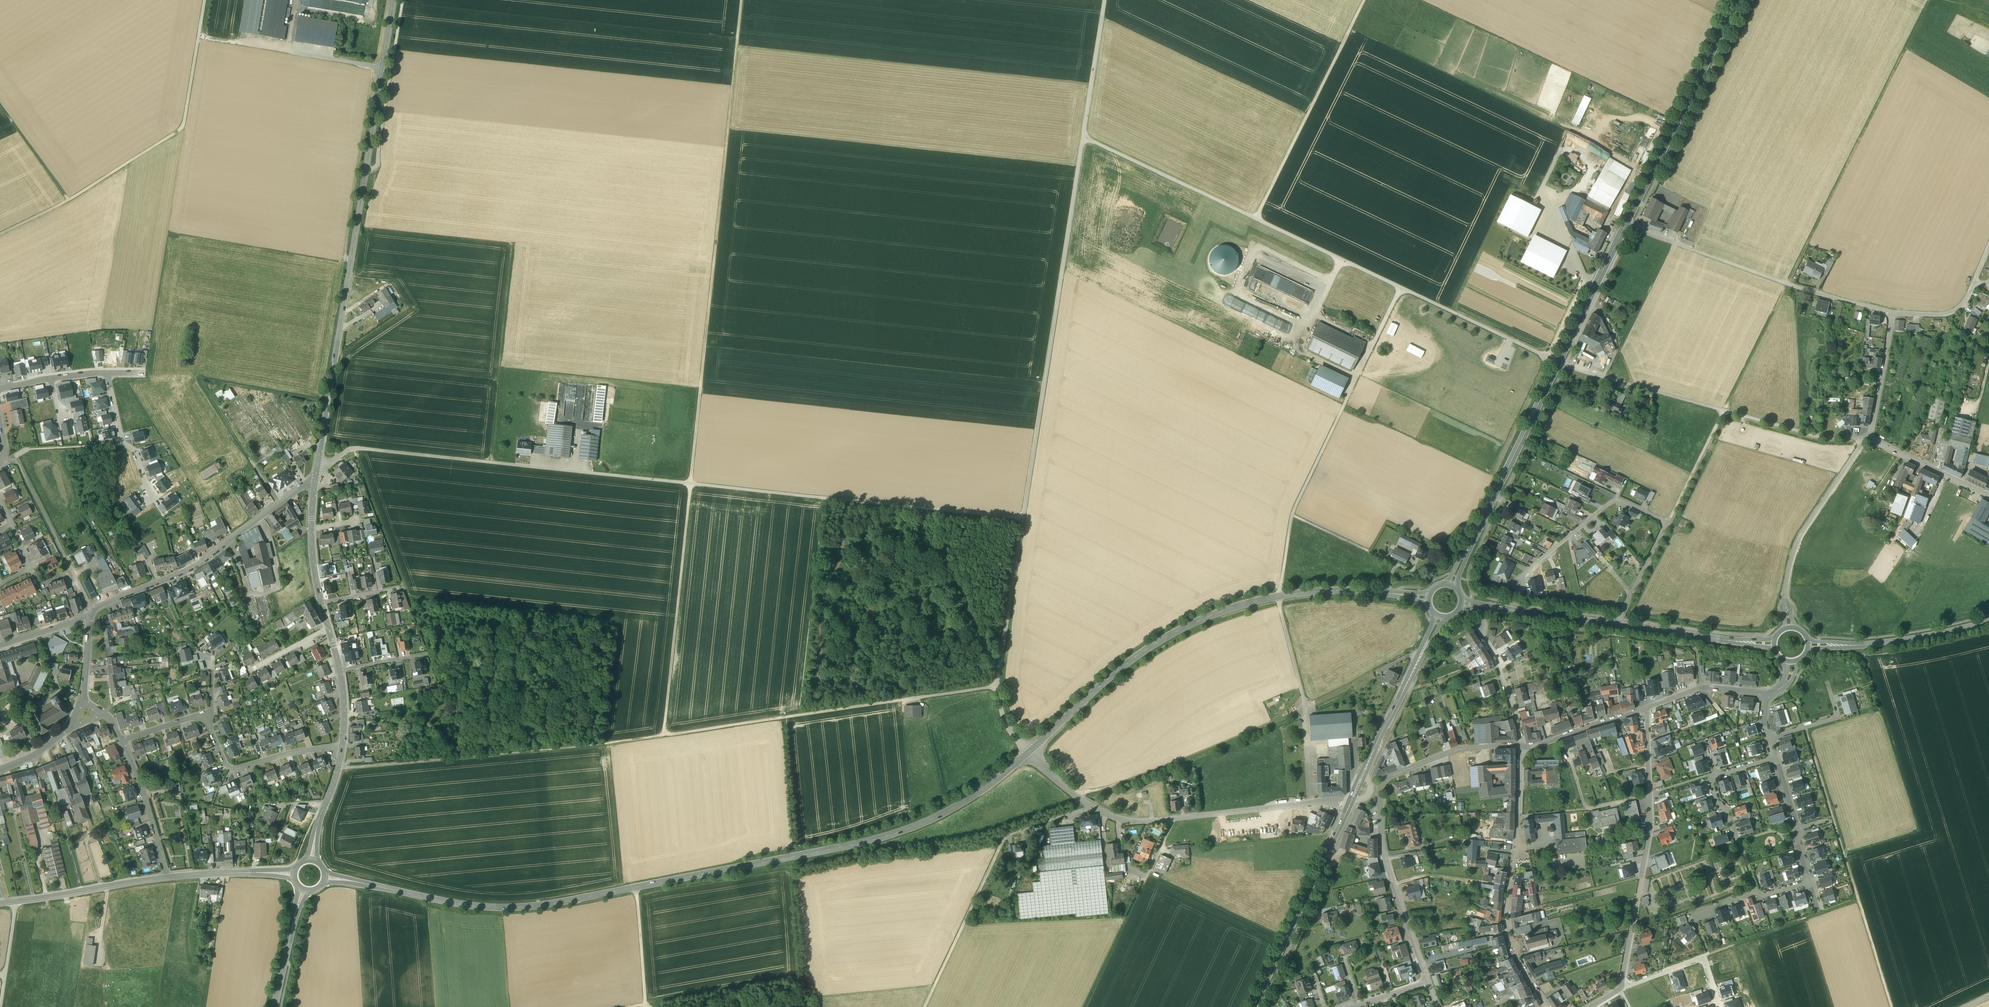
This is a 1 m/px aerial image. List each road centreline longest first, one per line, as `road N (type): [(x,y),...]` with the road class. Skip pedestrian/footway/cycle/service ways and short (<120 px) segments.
road 1 (track): [(745,0),(668,737)]
road 2 (tertiary): [(325,878),(477,907),(557,904),(886,837),(958,807),(1029,752)]
road 3 (track): [(338,770),(605,747),(996,687)]
road 4 (track): [(1667,523),(1929,0)]
road 5 (track): [(1402,287),(1293,516),(1280,596),(1306,703),(1310,804)]
road 6 (track): [(1109,0),(1027,521)]
road 7 (tertiary): [(394,0),(314,485)]
road 8 (tertiary): [(1029,752),(1144,651),(1208,618),(1298,593),(1429,599)]
road 9 (track): [(604,477),(1027,521)]
road 10 (primary): [(1450,585),(1626,226)]
road 11 (residential): [(1522,747),(1458,750),(1379,788),(1388,868),(1428,982)]
road 12 (unclassified): [(1029,752),(1089,806),(1128,821),(1350,803)]
road 13 (residential): [(1618,626),(1667,523),(1616,499),(1515,587)]
road 14 (track): [(1804,728),(1892,1006)]
road 15 (track): [(1345,261),(1087,140)]
road 16 (residential): [(1893,316),(1626,226)]
road 17 (residential): [(1646,709),(1650,829),(1621,987)]
road 18 (residential): [(1547,1006),(1507,925),(1522,747)]
road 19 (residential): [(314,485),(206,561),(89,619)]
road 20 (primary): [(1626,226),(1738,0)]
road 21 (track): [(1370,0),(1260,221)]
road 22 (track): [(1027,521),(996,687),(1005,727),(1029,752)]
road 23 (track): [(1867,439),(1822,440),(1633,387)]
road 24 (track): [(199,34),(178,133),(69,202)]
road 25 (primary): [(1253,1006),(1350,803)]
road 26 (track): [(490,464),(513,246)]
road 27 (track): [(1584,278),(1492,474)]
road 28 (residential): [(1788,628),(1787,578),(1798,542),(1867,439)]
road 29 (track): [(375,66),(350,216),(344,260),(350,263)]
road 30 (track): [(383,67),(199,34)]
road 31 (track): [(1005,839),(925,1006)]
road 32 (tertiary): [(1988,623),(1807,647)]
road 33 (track): [(365,173),(377,165),(403,0)]
road 34 (primary): [(1363,774),(1441,617)]
road 35 (residential): [(205,717),(235,769),(343,749)]
road 36 (tertiary): [(0,903),(167,878)]
road 37 (track): [(1702,956),(1857,899)]
road 38 (residential): [(1808,882),(1694,915),(1708,954)]
road 39 (track): [(1702,688),(1690,645),(1577,630)]
road 40 (tertiary): [(1618,626),(1462,603)]
road 41 (tertiary): [(1774,645),(1618,626)]
road 42 (track): [(408,587),(354,450)]
road 43 (residential): [(167,878),(121,742)]
road 44 (track): [(1293,516),(1411,571),(1416,559)]
road 45 (track): [(1085,1006),(1147,878)]
road 46 (track): [(278,505),(204,384)]
road 47 (residential): [(1621,987),(1702,956),(1718,1006)]
road 48 (residential): [(1867,439),(1988,497)]
road 49 (residential): [(1988,251),(1954,313),(1893,316)]
road 50 (residential): [(1646,709),(1522,747)]
road 51 (residential): [(1522,747),(1480,625)]
road 52 (residential): [(1775,759),(1808,882)]
road 53 (tertiary): [(167,878),(294,874)]
road 54 (residential): [(1867,439),(1893,316)]
road 55 (tertiary): [(304,889),(275,1006)]

